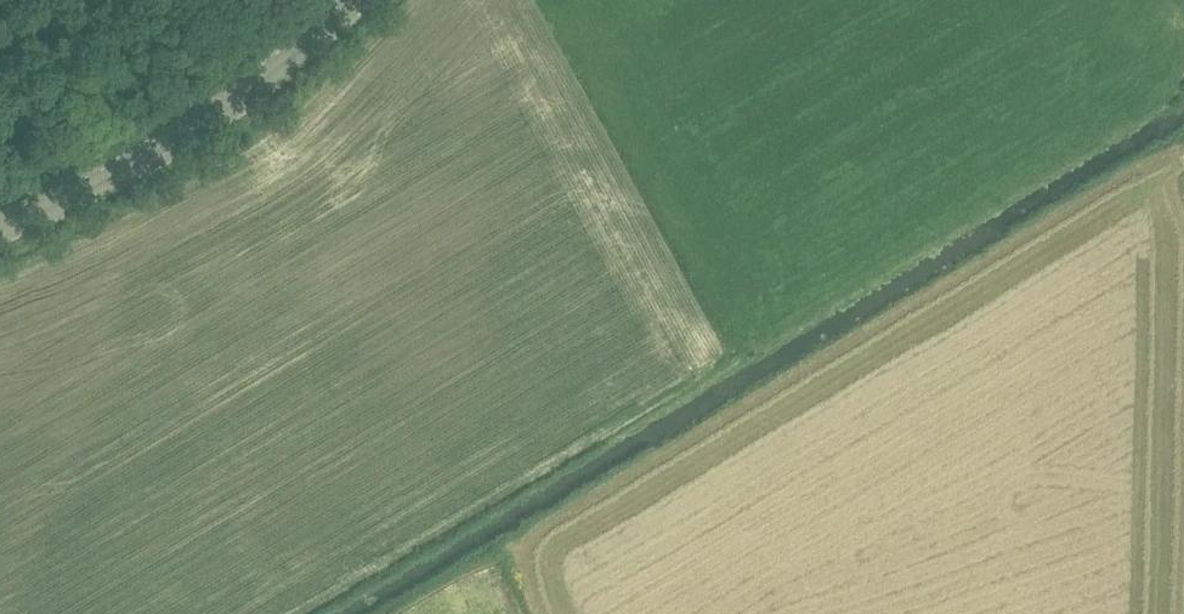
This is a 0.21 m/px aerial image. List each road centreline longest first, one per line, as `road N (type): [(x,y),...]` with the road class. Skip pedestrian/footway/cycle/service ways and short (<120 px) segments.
road 1 (unclassified): [(366,0),(165,153),(0,231)]

